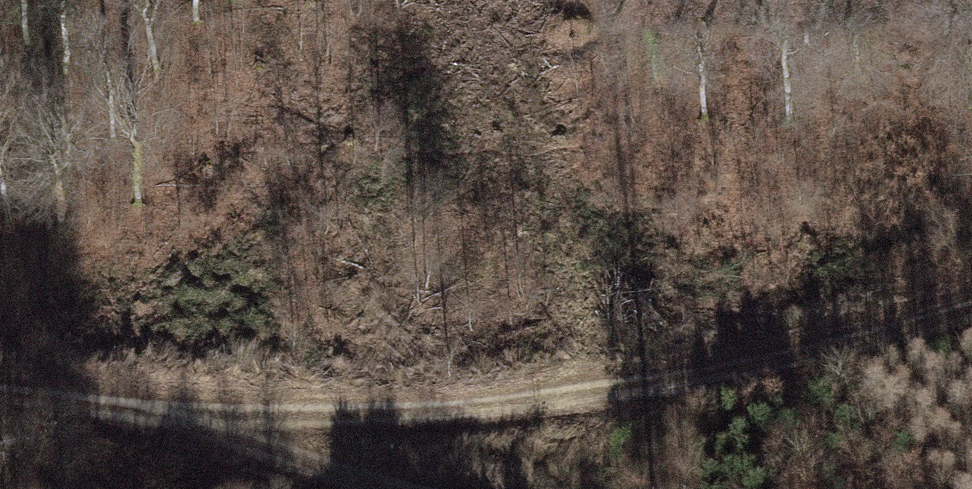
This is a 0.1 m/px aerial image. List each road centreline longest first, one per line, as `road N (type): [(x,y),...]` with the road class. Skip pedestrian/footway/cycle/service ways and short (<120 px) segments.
road 1 (track): [(181,403),(457,400),(708,365),(971,295)]
road 2 (track): [(181,403),(436,488)]
road 3 (track): [(0,385),(181,403)]

